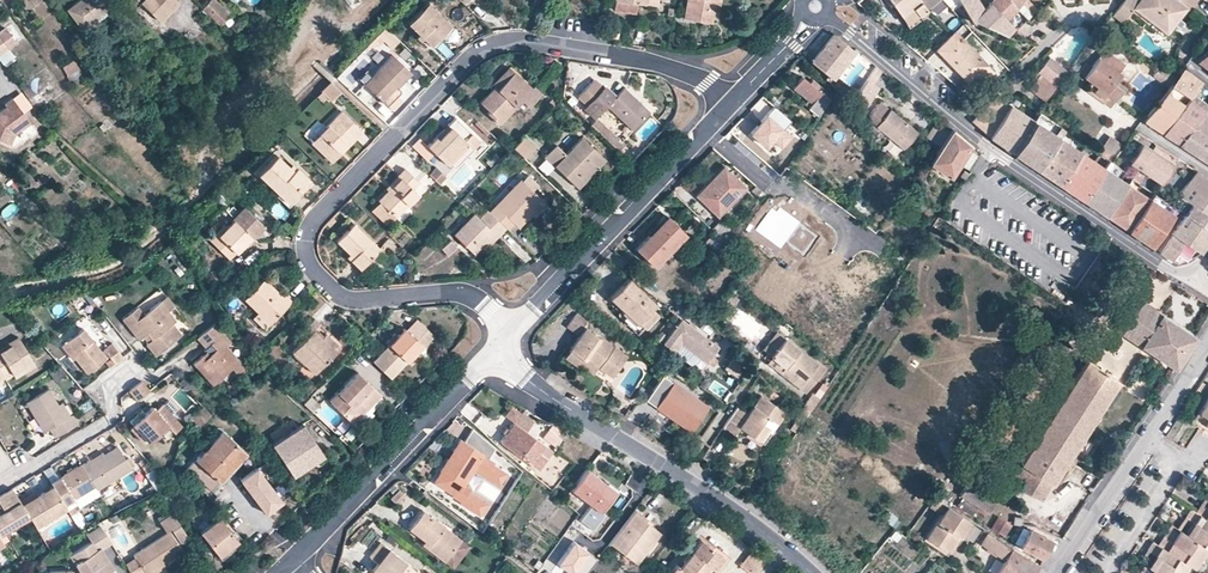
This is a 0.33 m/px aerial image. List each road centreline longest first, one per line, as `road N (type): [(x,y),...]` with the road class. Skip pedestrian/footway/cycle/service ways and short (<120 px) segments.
road 1 (residential): [(741,95),(663,65),(496,42),(466,62),(311,221),(304,246),(310,266),(334,292),(354,301),(462,293),(490,313),(505,338)]
road 2 (residential): [(826,12),(989,150),(1169,270),(1199,277)]
road 3 (residential): [(505,338),(526,374),(559,400),(745,517),(810,572)]
road 4 (residential): [(292,564),(505,338)]
road 5 (residential): [(505,338),(708,130)]
road 6 (residential): [(1056,572),(1207,341)]
road 7 (residential): [(708,130),(770,185),(794,189),(882,249)]
road 8 (residential): [(0,486),(110,418),(114,381),(129,367)]

